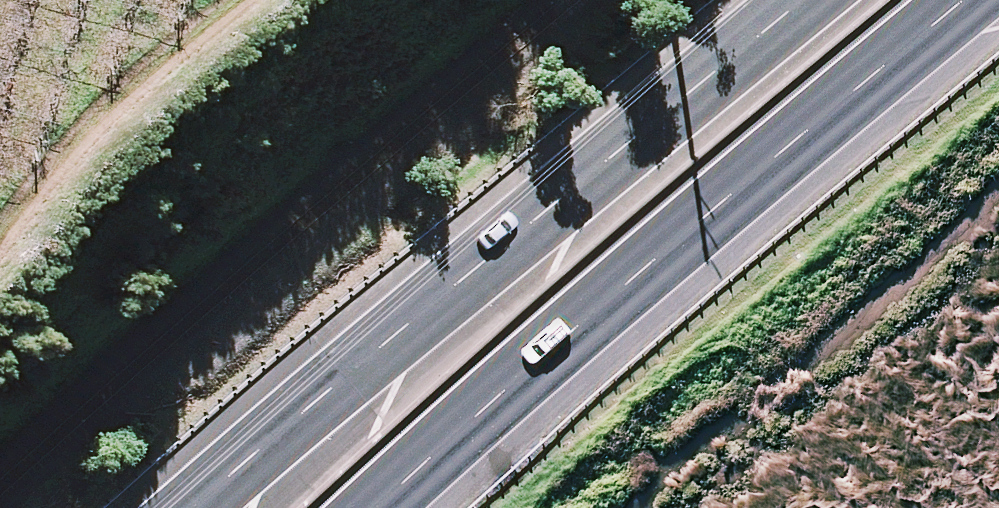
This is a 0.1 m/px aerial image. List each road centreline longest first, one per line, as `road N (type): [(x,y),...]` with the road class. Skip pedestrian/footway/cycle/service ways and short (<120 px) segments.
road 1 (trunk): [(241,507),(462,276),(801,0)]
road 2 (trunk): [(973,0),(629,301),(428,507)]

